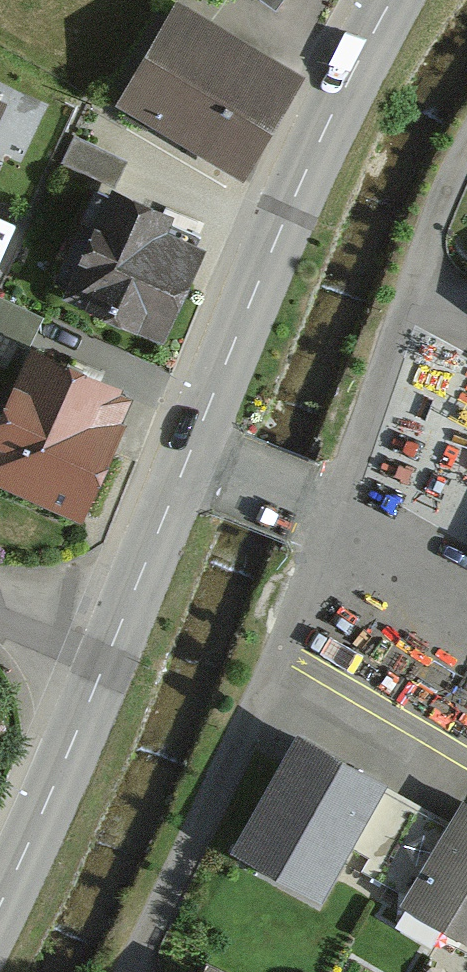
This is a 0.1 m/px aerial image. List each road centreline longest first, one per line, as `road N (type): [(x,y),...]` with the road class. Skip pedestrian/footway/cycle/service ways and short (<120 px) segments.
road 1 (tertiary): [(186,461),(303,177),(392,0)]
road 2 (residential): [(326,518),(284,653),(132,971)]
road 3 (residential): [(466,153),(326,518)]
road 4 (tertiary): [(0,905),(110,653)]
road 5 (tertiary): [(110,653),(186,461)]
road 6 (residential): [(326,518),(186,461)]

